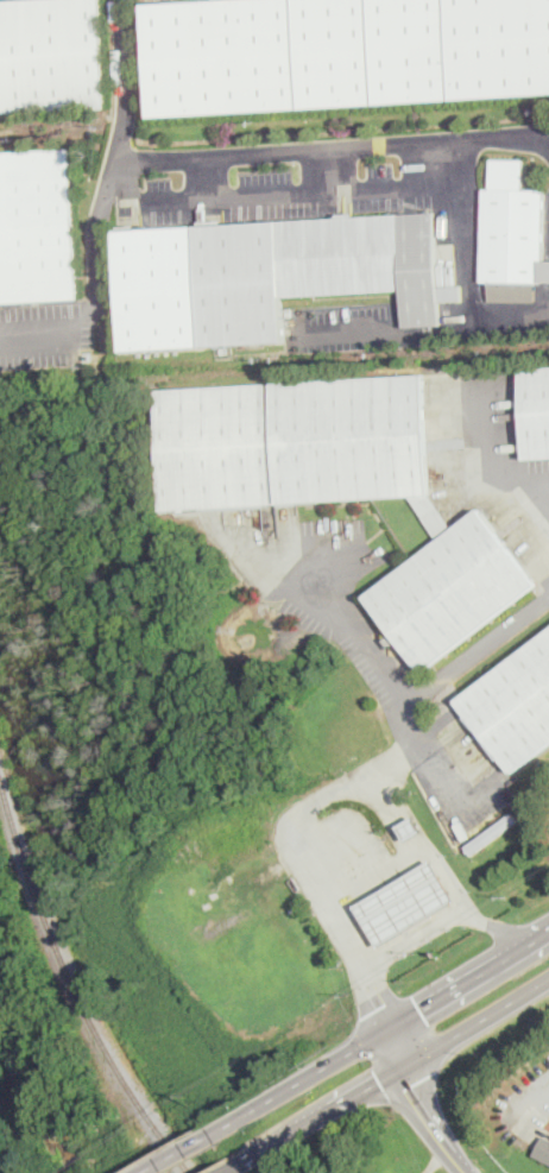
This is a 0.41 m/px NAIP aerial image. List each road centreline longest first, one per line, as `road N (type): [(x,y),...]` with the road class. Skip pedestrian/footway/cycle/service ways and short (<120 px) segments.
road 1 (residential): [(548,133),(114,163)]
road 2 (primary): [(548,933),(201,1136)]
road 3 (primary): [(241,1161),(548,976)]
road 4 (residential): [(99,216),(125,120),(125,0)]
road 5 (tertiary): [(403,1065),(466,1172)]

